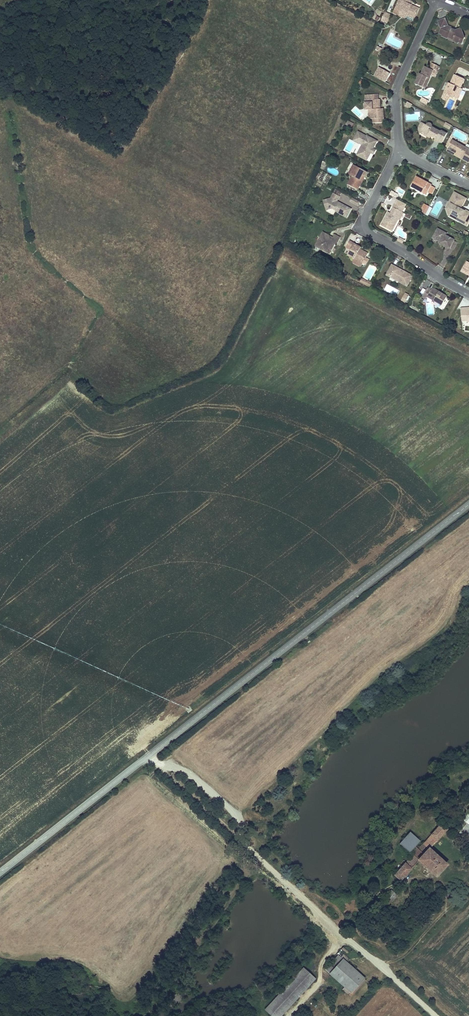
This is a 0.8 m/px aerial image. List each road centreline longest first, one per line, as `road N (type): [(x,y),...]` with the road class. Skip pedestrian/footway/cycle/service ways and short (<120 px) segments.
road 1 (secondary): [(468,505),(0,872)]
road 2 (residential): [(468,295),(366,226),(401,152)]

